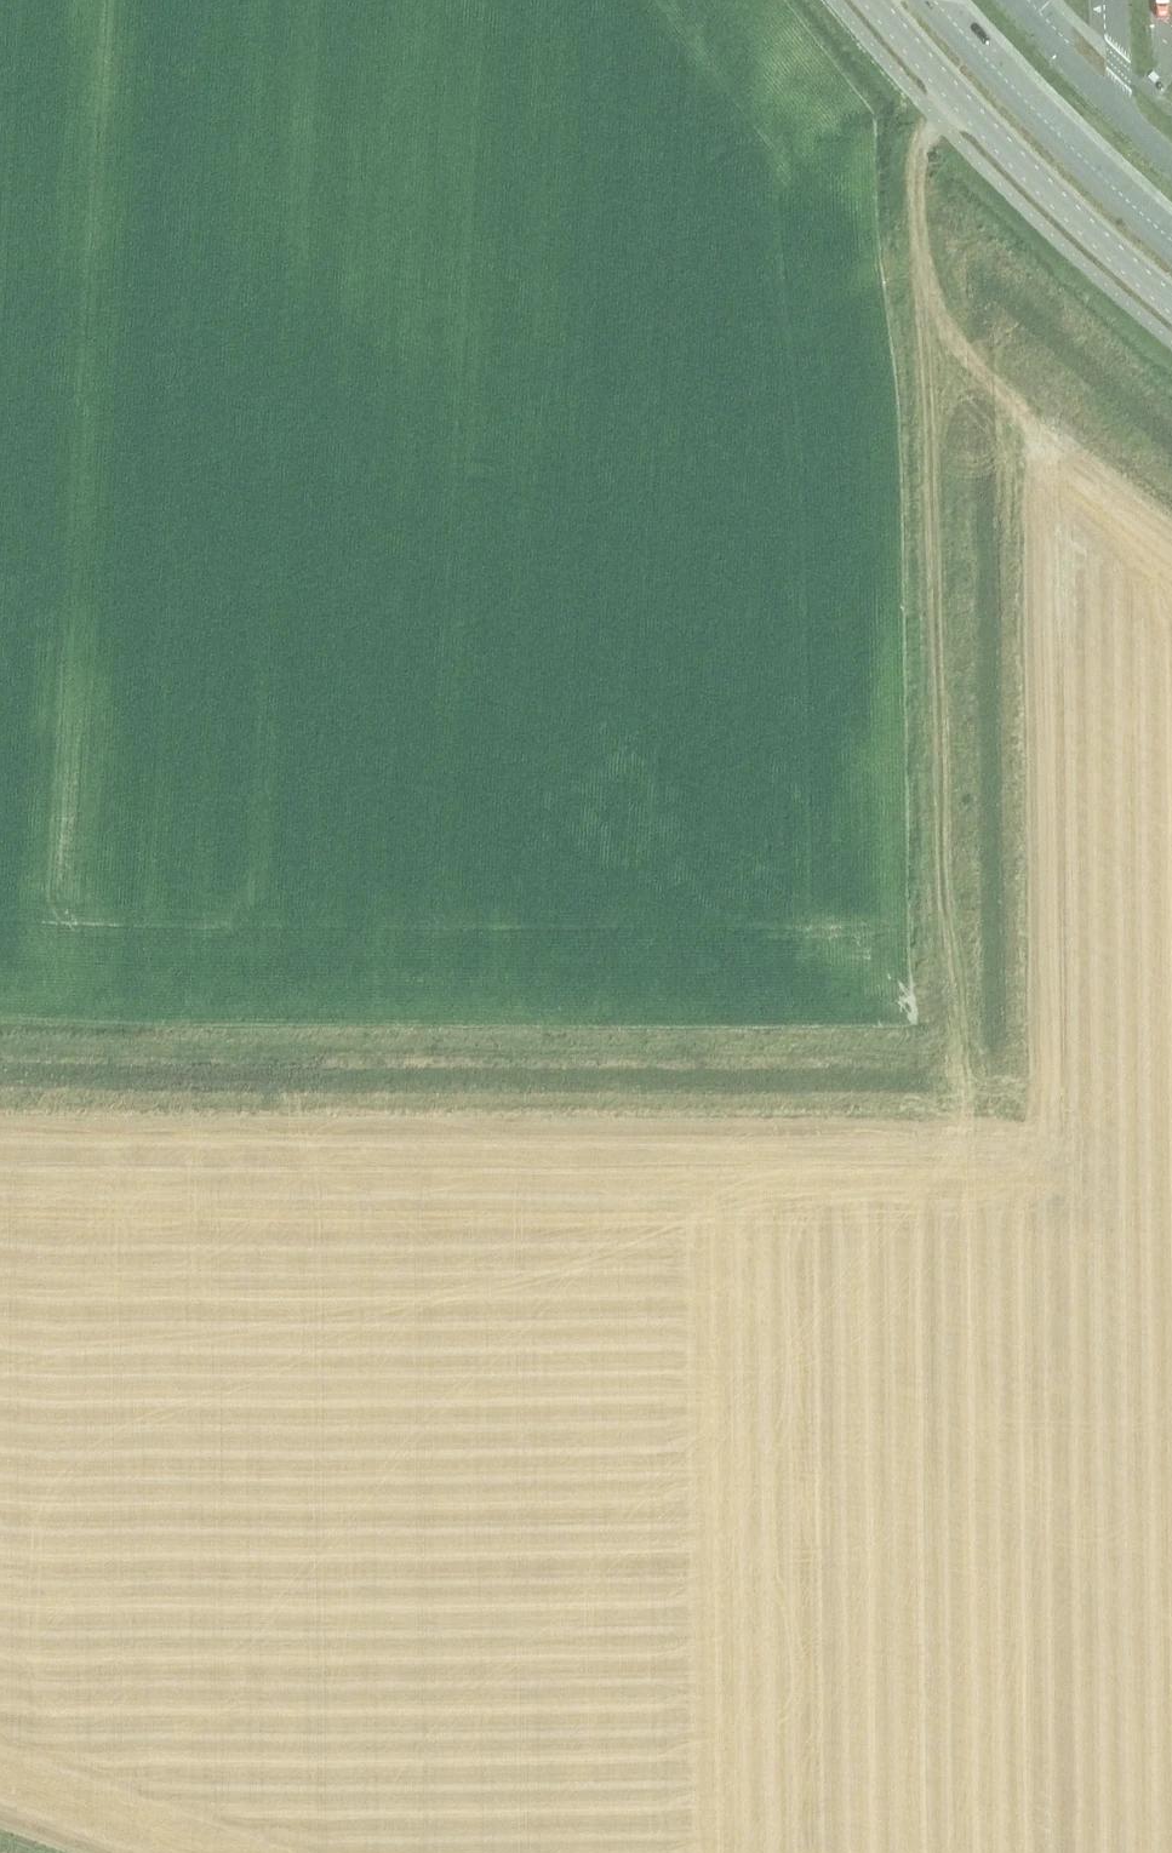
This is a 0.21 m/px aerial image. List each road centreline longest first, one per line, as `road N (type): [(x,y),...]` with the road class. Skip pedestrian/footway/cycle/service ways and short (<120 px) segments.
road 1 (secondary): [(871,0),(1044,188),(1171,303)]

